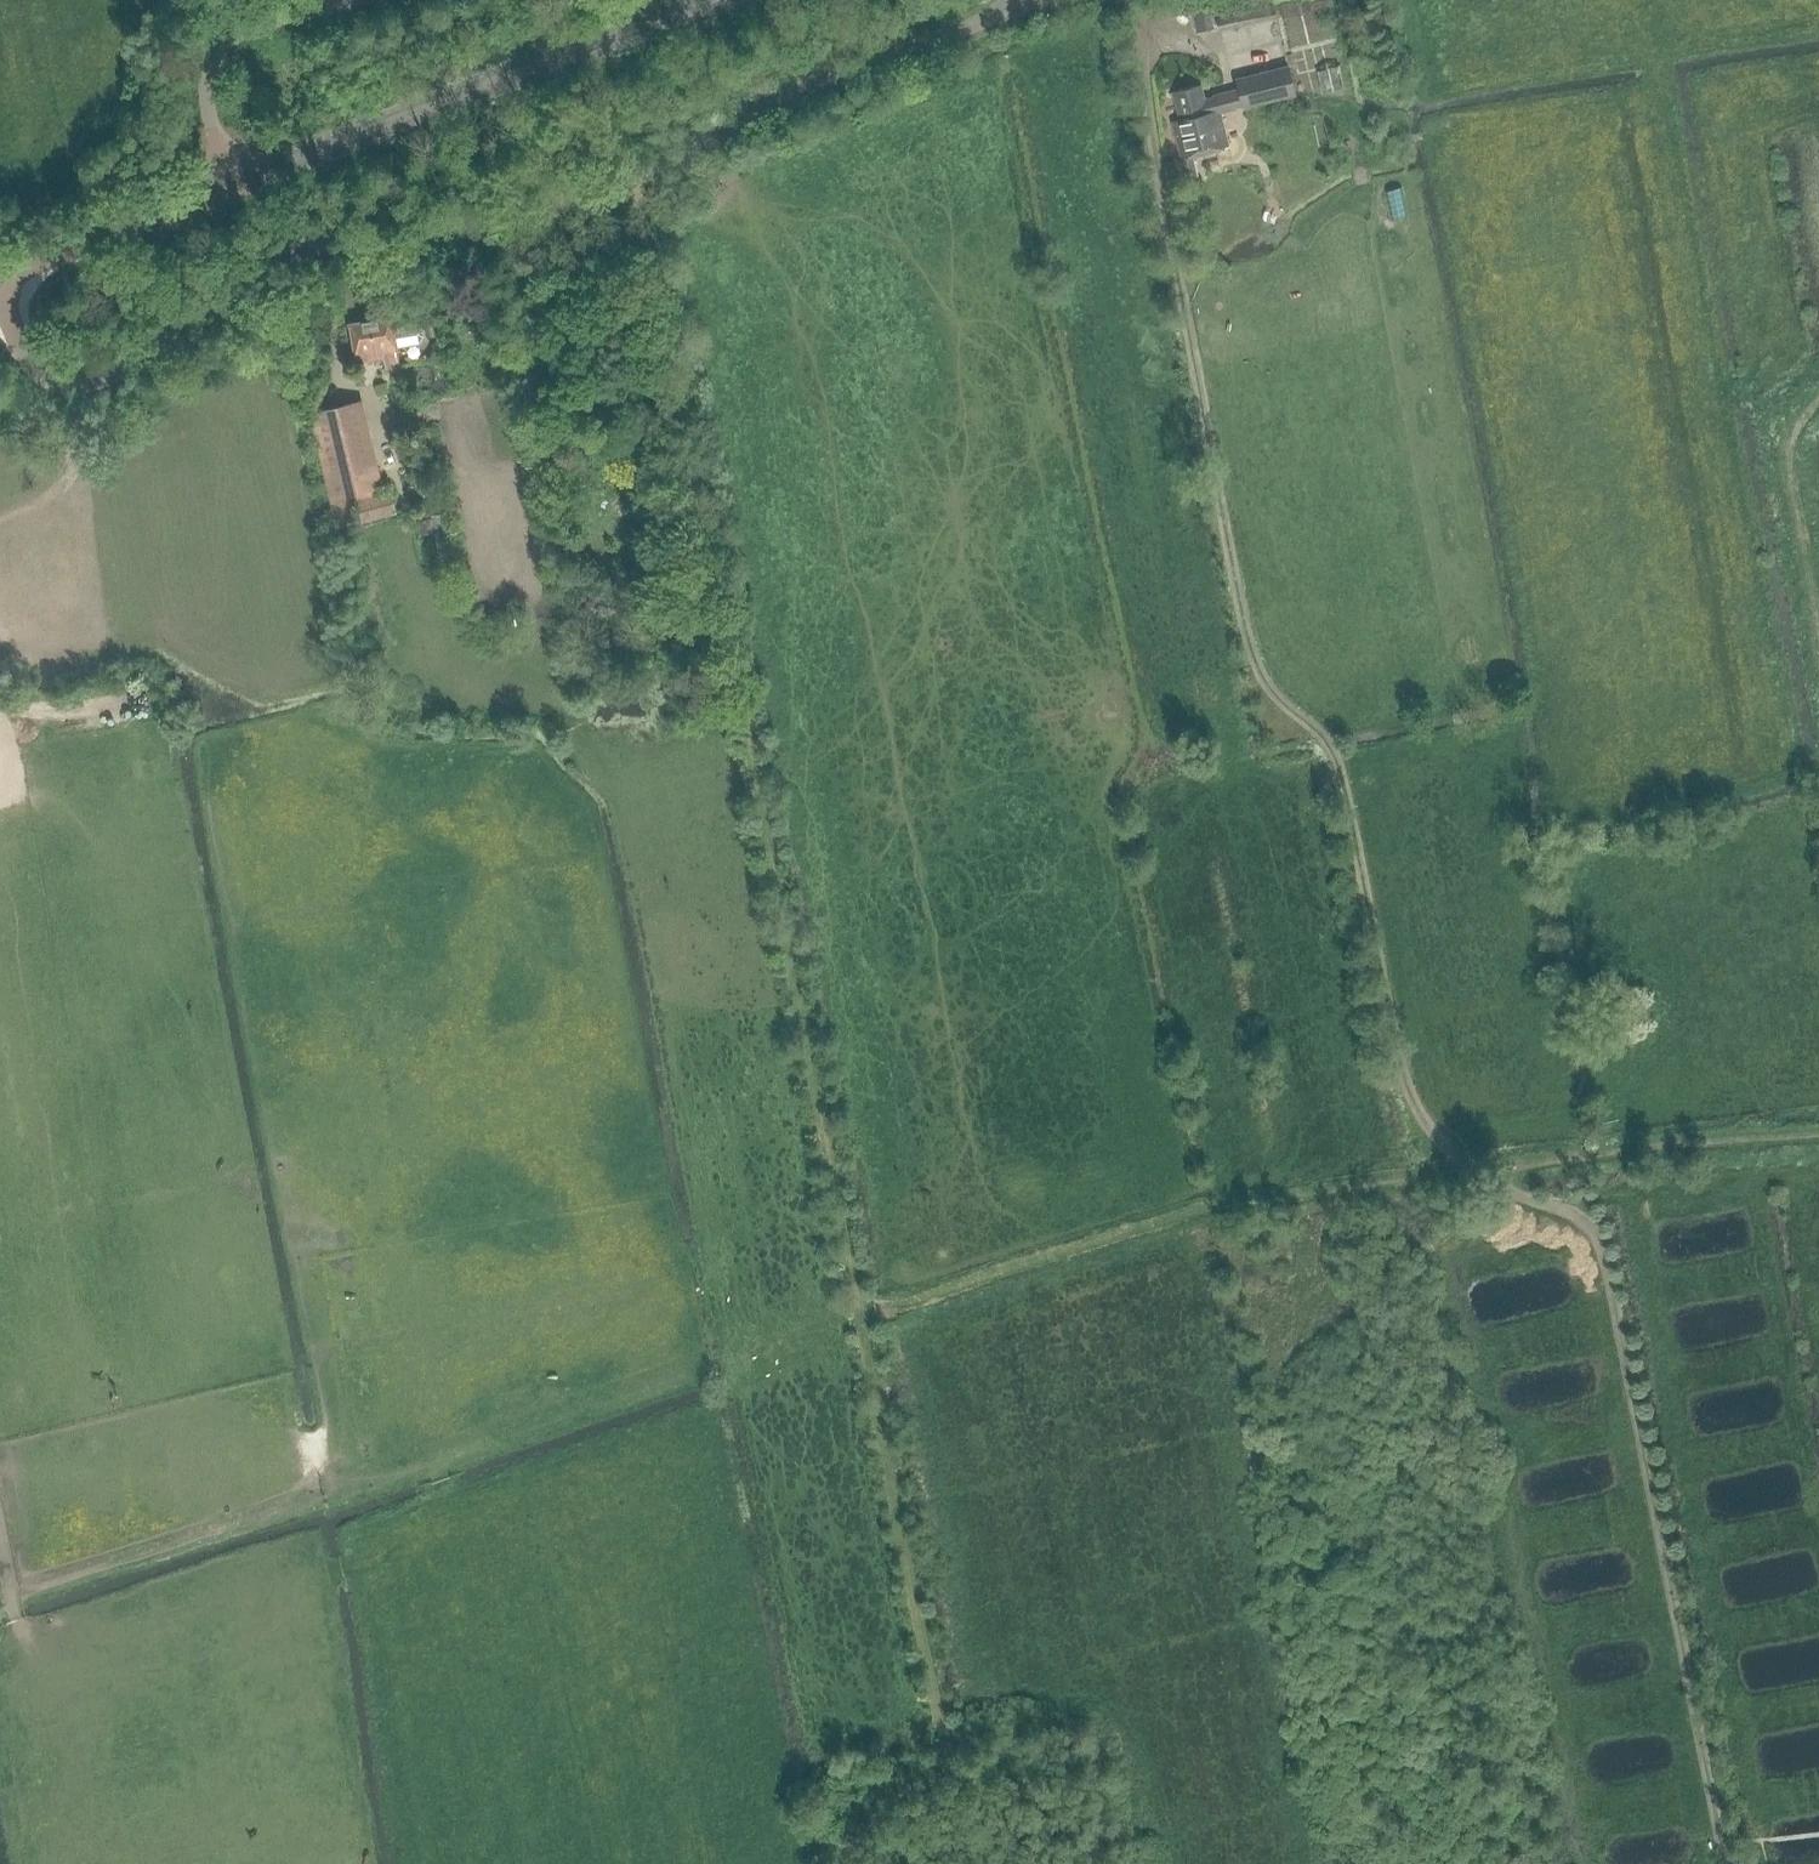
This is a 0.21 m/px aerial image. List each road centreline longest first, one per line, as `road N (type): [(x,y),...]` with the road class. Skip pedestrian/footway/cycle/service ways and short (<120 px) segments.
road 1 (track): [(1463,1164),(1421,1123),(1405,1078),(1344,767),(1327,737),(1268,688),(1250,644),(1135,7),(1122,0)]
road 2 (track): [(864,1315),(648,176)]
road 3 (unclassified): [(0,287),(38,371),(64,385),(92,384),(280,262),(523,216),(648,176),(792,91),(974,25),(1007,0)]
road 4 (track): [(1726,1843),(1598,1235),(1575,1214),(1506,1198),(1463,1164)]
road 5 (tertiary): [(0,279),(712,0)]
road 6 (track): [(859,1863),(942,1751),(864,1315)]

